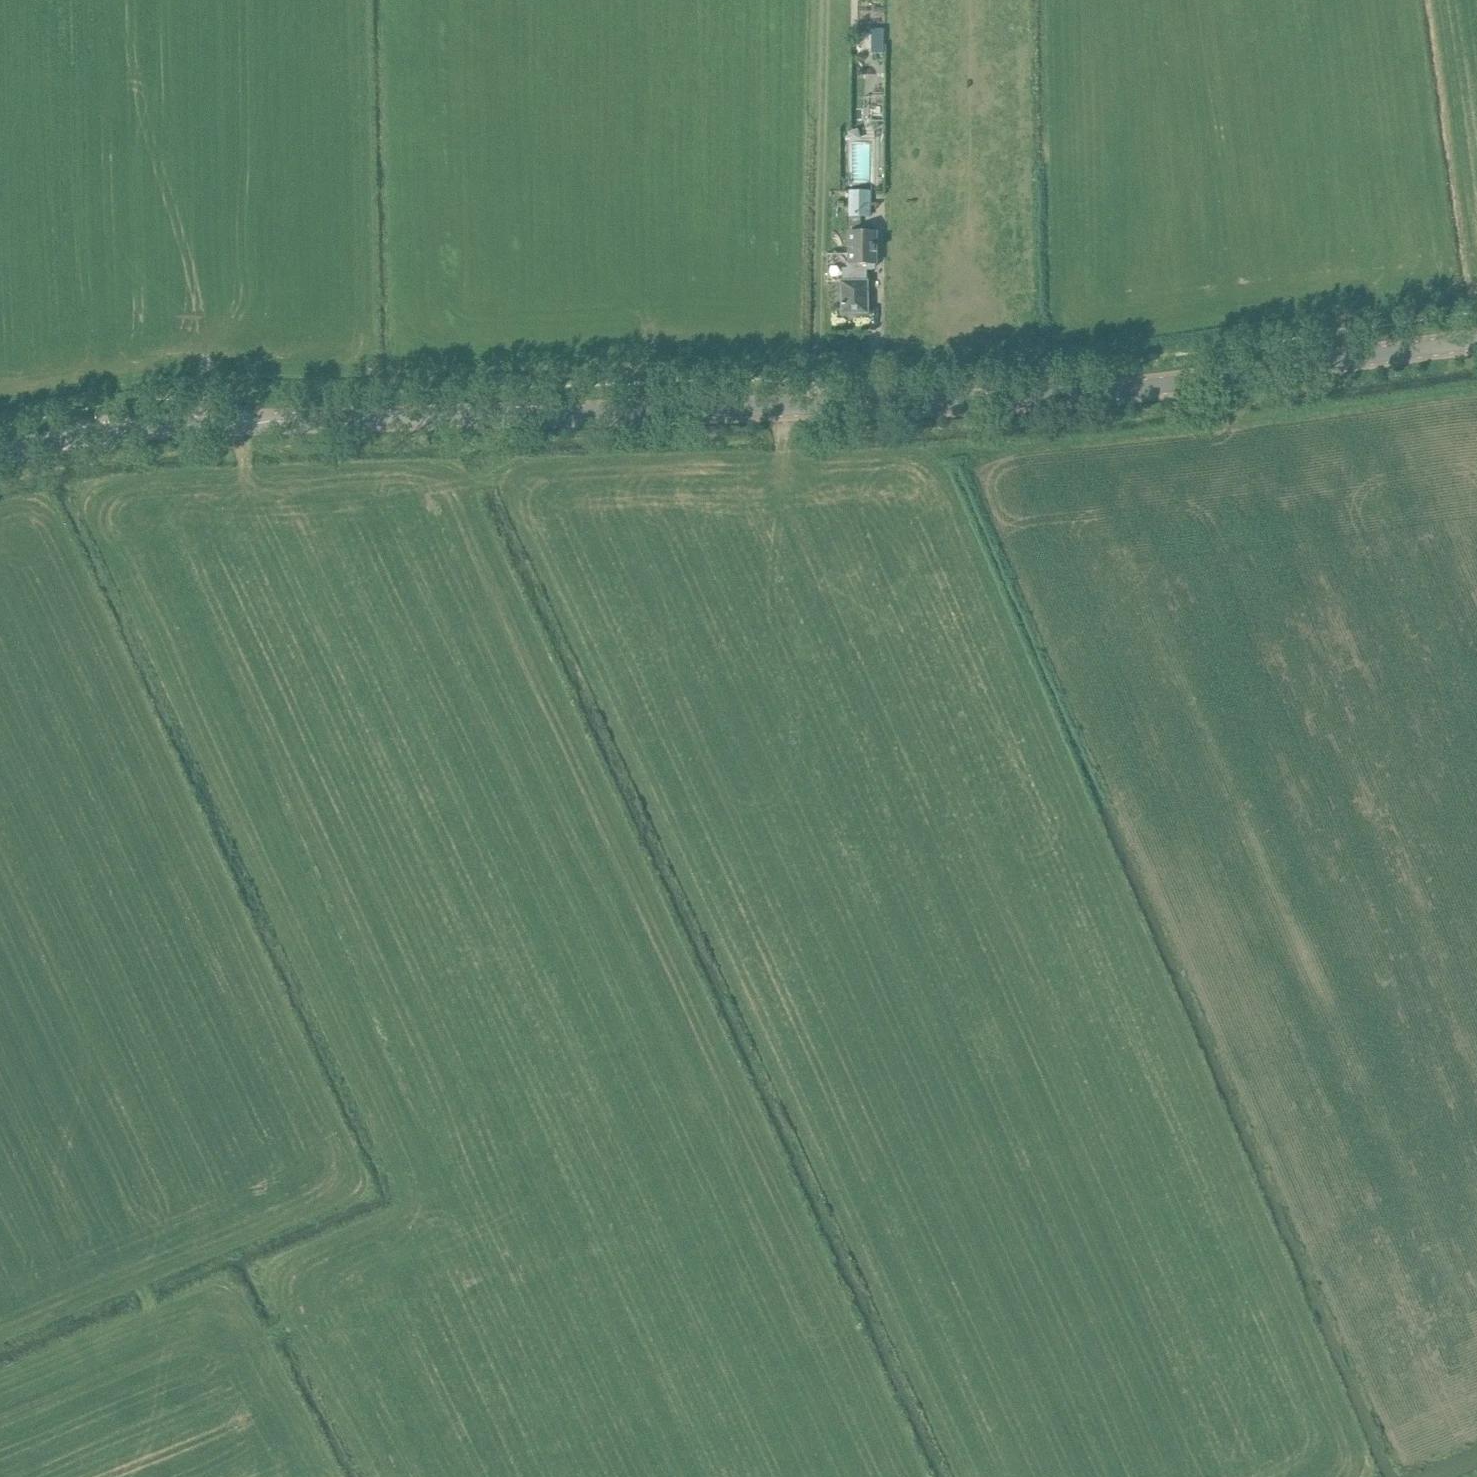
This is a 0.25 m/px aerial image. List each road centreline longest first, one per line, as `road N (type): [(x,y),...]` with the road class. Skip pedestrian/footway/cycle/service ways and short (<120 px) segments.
road 1 (tertiary): [(0,454),(196,417),(304,408),(704,405),(1132,379),(1476,333)]

